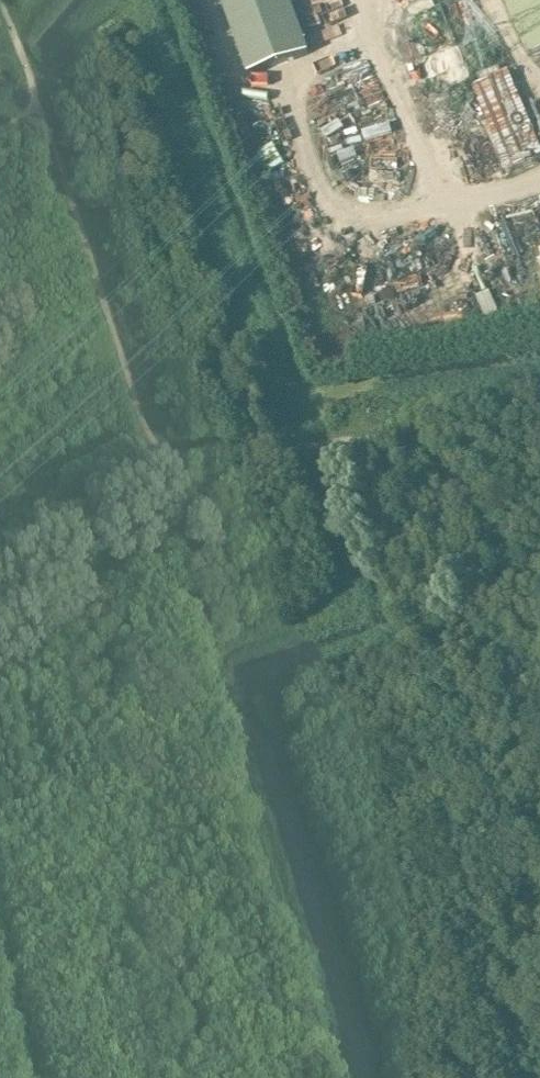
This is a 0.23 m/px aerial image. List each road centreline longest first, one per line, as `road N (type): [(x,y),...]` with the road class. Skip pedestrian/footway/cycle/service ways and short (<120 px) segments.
road 1 (track): [(354,444),(361,423),(539,391)]

